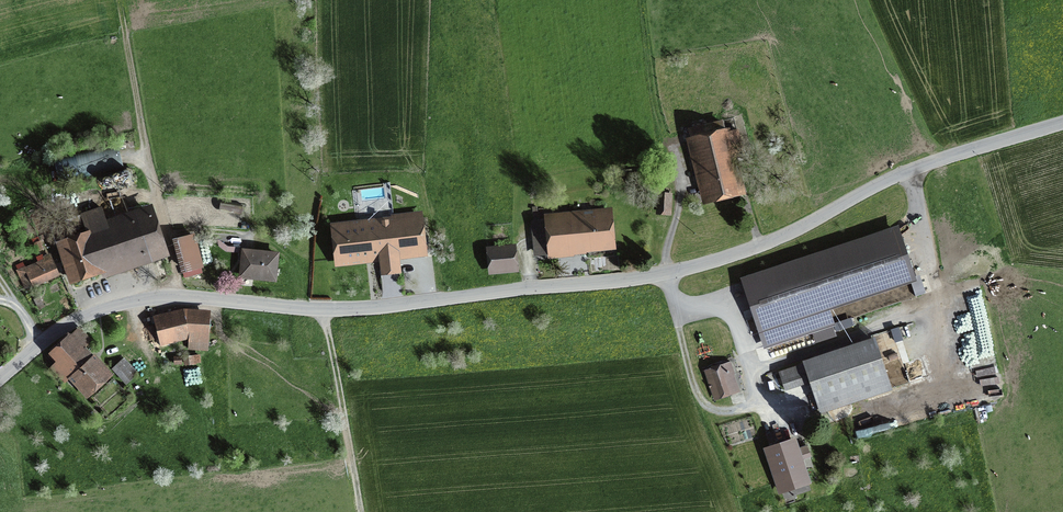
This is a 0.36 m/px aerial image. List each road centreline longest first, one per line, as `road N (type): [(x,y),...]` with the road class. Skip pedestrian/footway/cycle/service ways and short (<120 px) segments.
road 1 (tertiary): [(1062,123),(934,160),(787,235),(700,264),(366,308),(137,299),(68,323),(0,378)]
road 2 (track): [(667,272),(703,402),(726,412),(803,393)]
road 3 (track): [(321,308),(361,511)]

